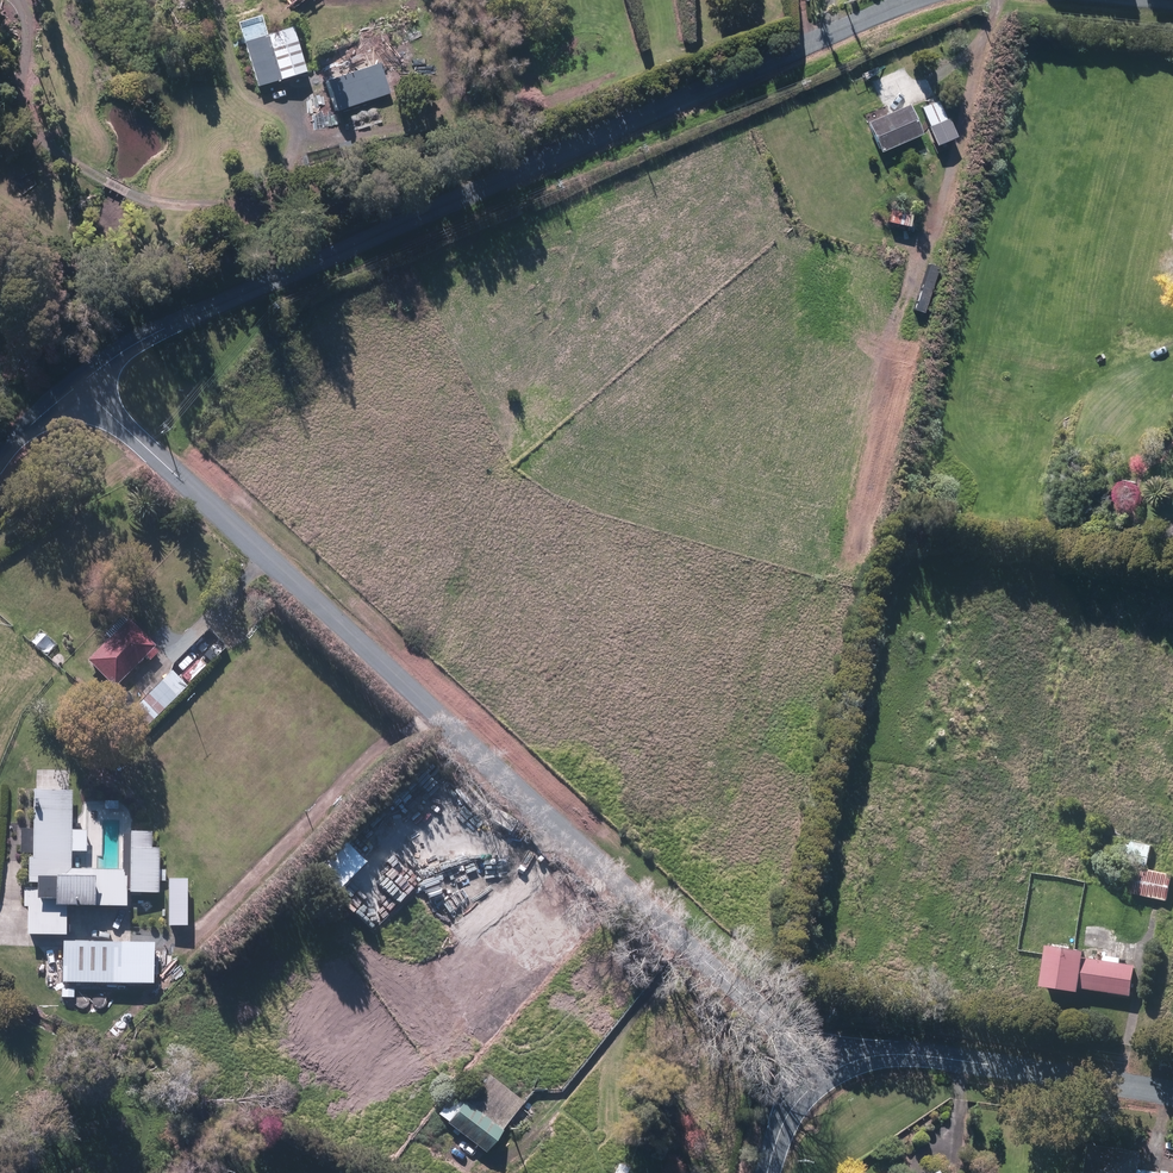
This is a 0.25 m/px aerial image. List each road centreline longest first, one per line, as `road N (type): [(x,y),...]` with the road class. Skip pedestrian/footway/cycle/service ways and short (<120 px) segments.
road 1 (unclassified): [(78,385),(432,711),(844,1065)]
road 2 (unclassified): [(922,0),(139,342),(78,385)]
road 3 (track): [(0,941),(187,933),(376,752),(432,711)]
road 4 (track): [(0,30),(46,137),(107,188),(164,211),(230,214),(275,239),(296,278)]
road 5 (residential): [(844,1065),(926,1057),(1172,1097)]
road 6 (track): [(275,239),(282,161),(316,103)]
road 7 (residential): [(771,1172),(785,1115),(844,1065)]

